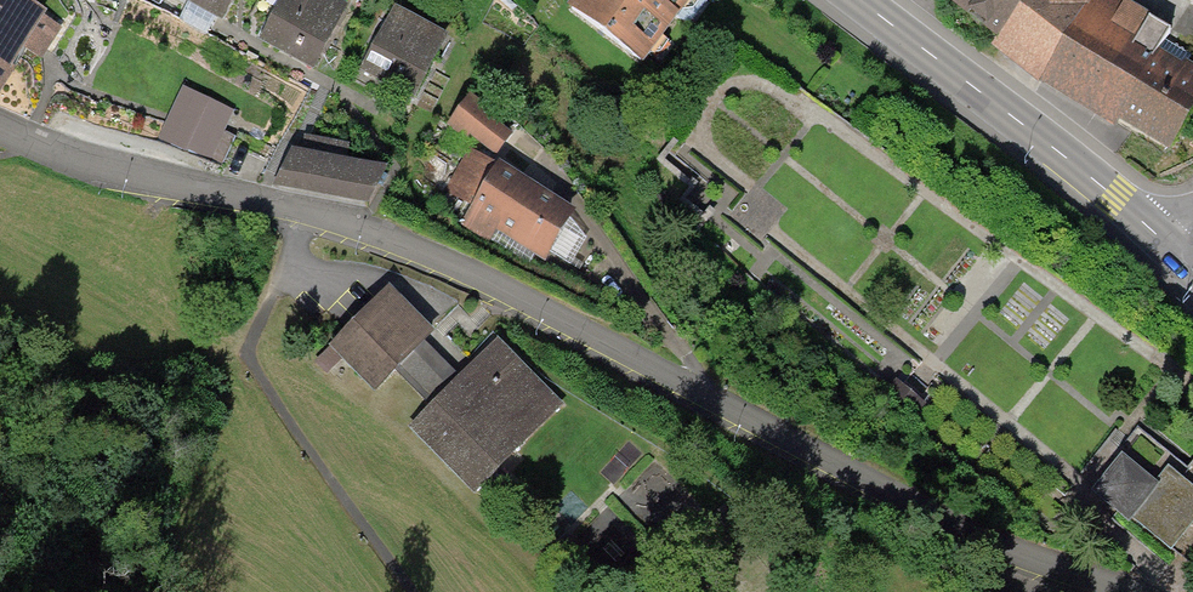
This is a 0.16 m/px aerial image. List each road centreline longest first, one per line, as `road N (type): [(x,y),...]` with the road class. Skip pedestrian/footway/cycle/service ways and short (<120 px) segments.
road 1 (residential): [(1131,591),(1016,553),(511,291),(392,239),(310,210),(43,153),(0,134)]
road 2 (primary): [(852,0),(1115,198),(1185,261)]

